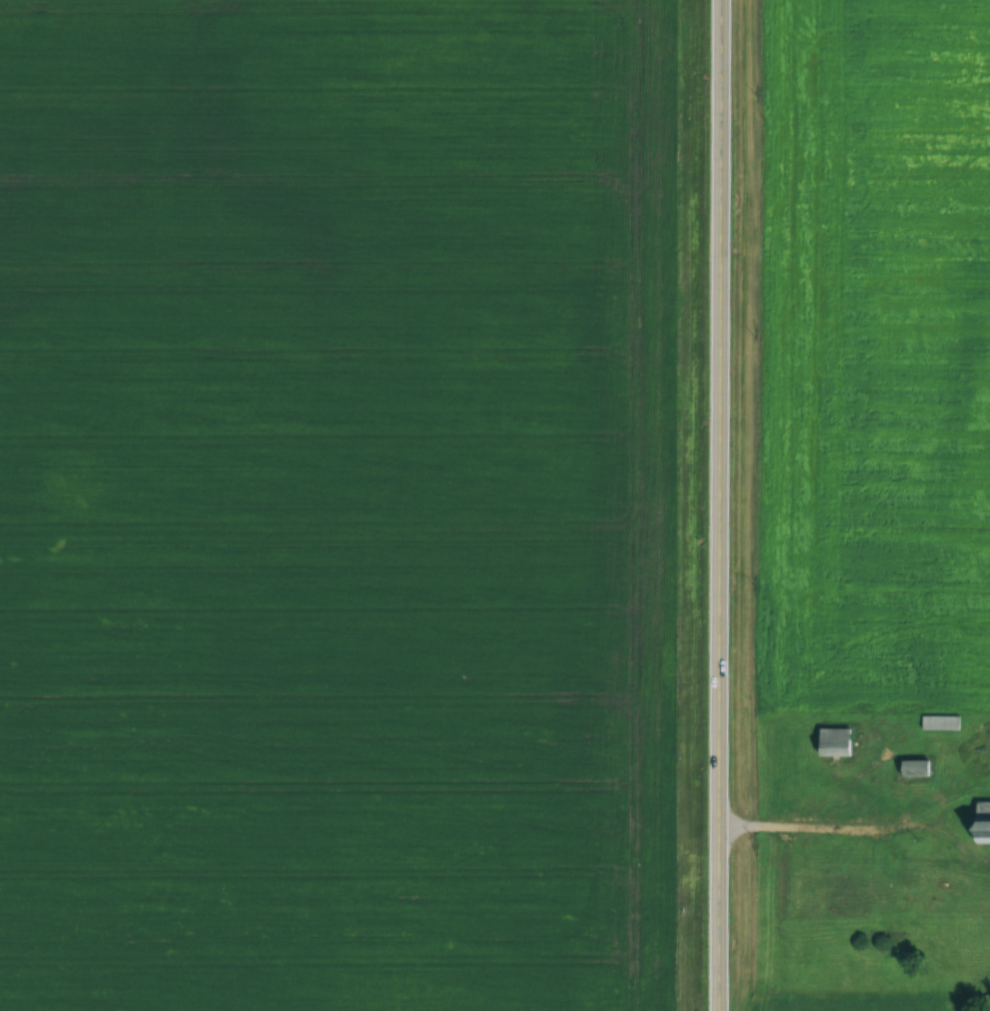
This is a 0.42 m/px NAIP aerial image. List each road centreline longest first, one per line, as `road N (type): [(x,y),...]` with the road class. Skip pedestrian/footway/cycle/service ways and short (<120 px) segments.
road 1 (primary): [(718,1010),(722,0)]

